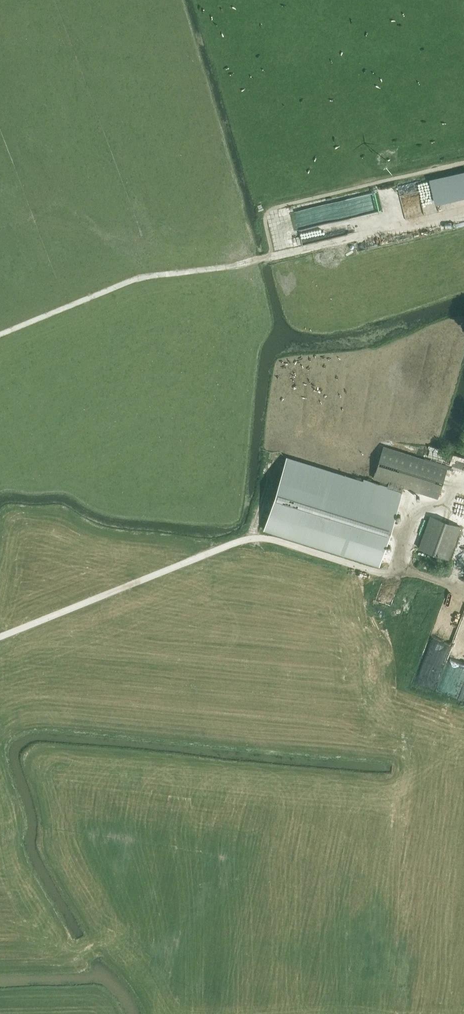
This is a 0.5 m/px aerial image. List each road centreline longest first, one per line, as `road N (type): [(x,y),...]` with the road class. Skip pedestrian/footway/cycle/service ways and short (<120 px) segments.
road 1 (track): [(463,212),(239,265),(144,277),(0,335)]
road 2 (track): [(0,637),(245,539),(288,544),(394,578)]

